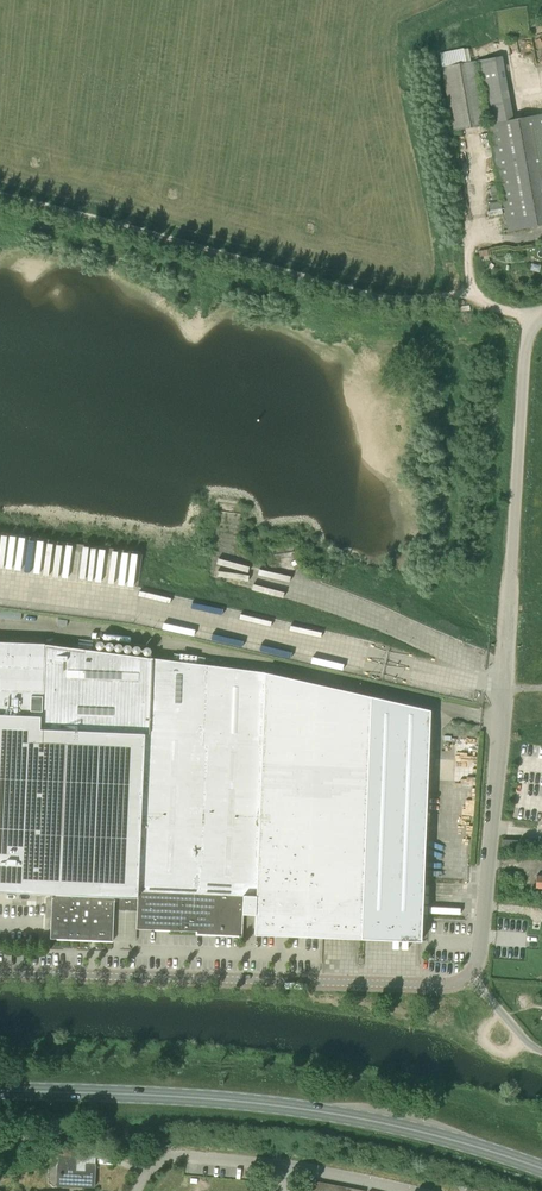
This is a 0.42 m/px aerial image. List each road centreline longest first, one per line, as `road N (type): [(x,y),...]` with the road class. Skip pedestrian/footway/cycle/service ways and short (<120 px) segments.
road 1 (unclassified): [(471,975),(502,690),(522,368),(532,324),(541,314)]
road 2 (primary): [(541,1168),(448,1138),(304,1109),(0,1090)]
road 3 (track): [(475,292),(379,298),(0,194)]
road 4 (unclassified): [(471,975),(447,985),(0,974)]
road 5 (unclassified): [(135,1190),(169,1158),(289,1166)]

